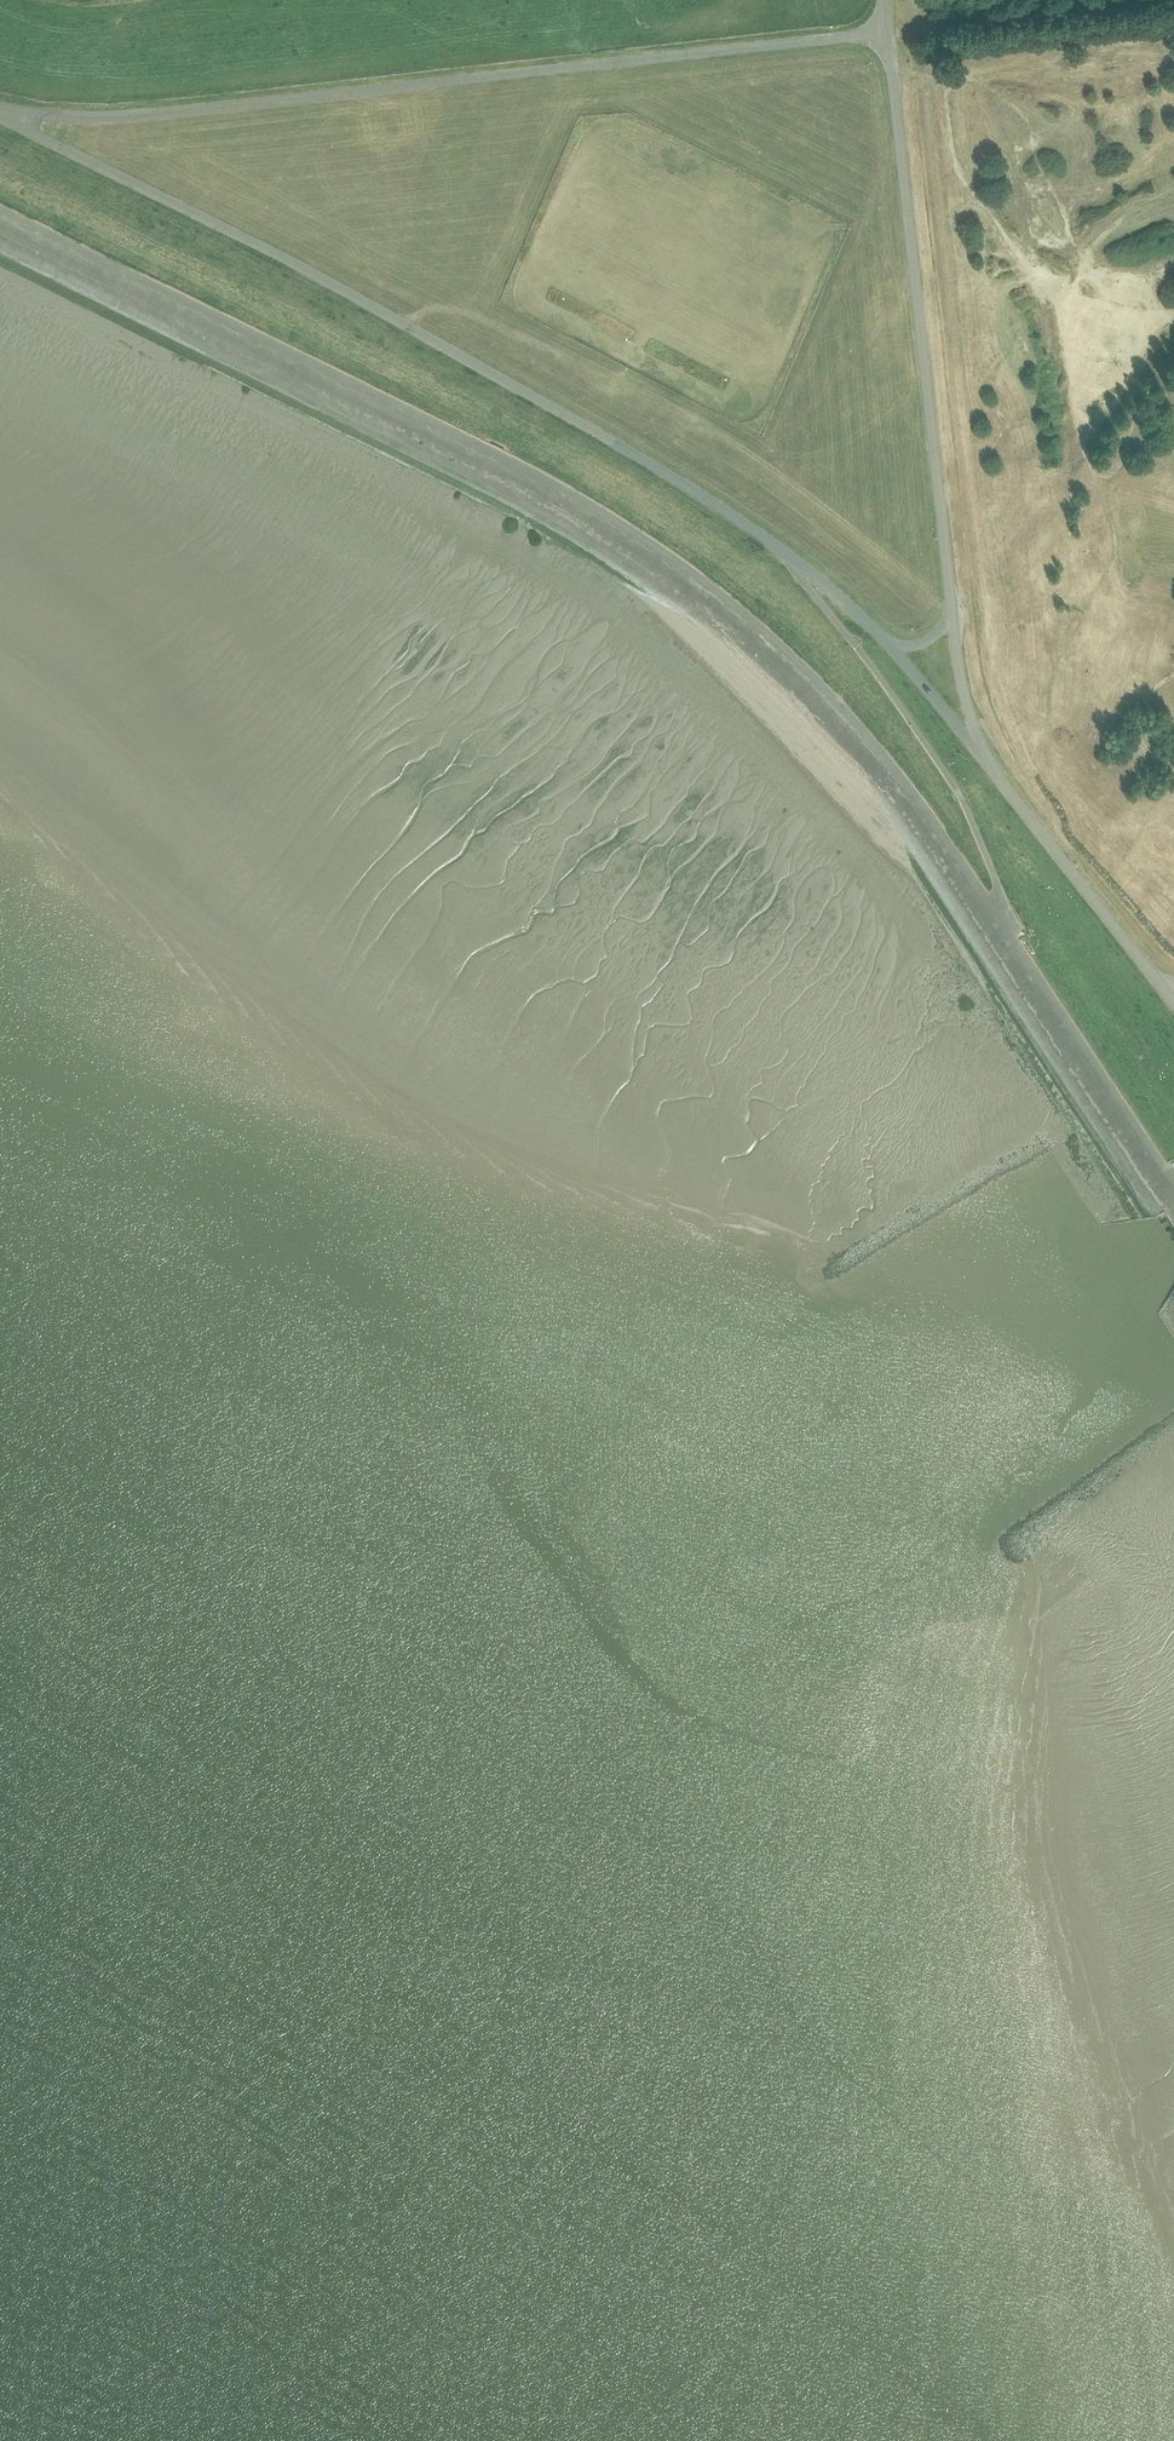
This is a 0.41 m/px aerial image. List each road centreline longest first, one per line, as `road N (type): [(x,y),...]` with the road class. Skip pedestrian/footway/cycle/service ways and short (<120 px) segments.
road 1 (unclassified): [(893,649),(702,484),(298,262),(0,111)]
road 2 (unclassified): [(0,109),(100,108),(886,32)]
road 3 (unclassified): [(951,621),(886,32)]
road 4 (unclassified): [(1173,997),(973,746)]
road 5 (unclassified): [(973,746),(951,621)]
road 6 (unclassified): [(893,649),(973,746)]

